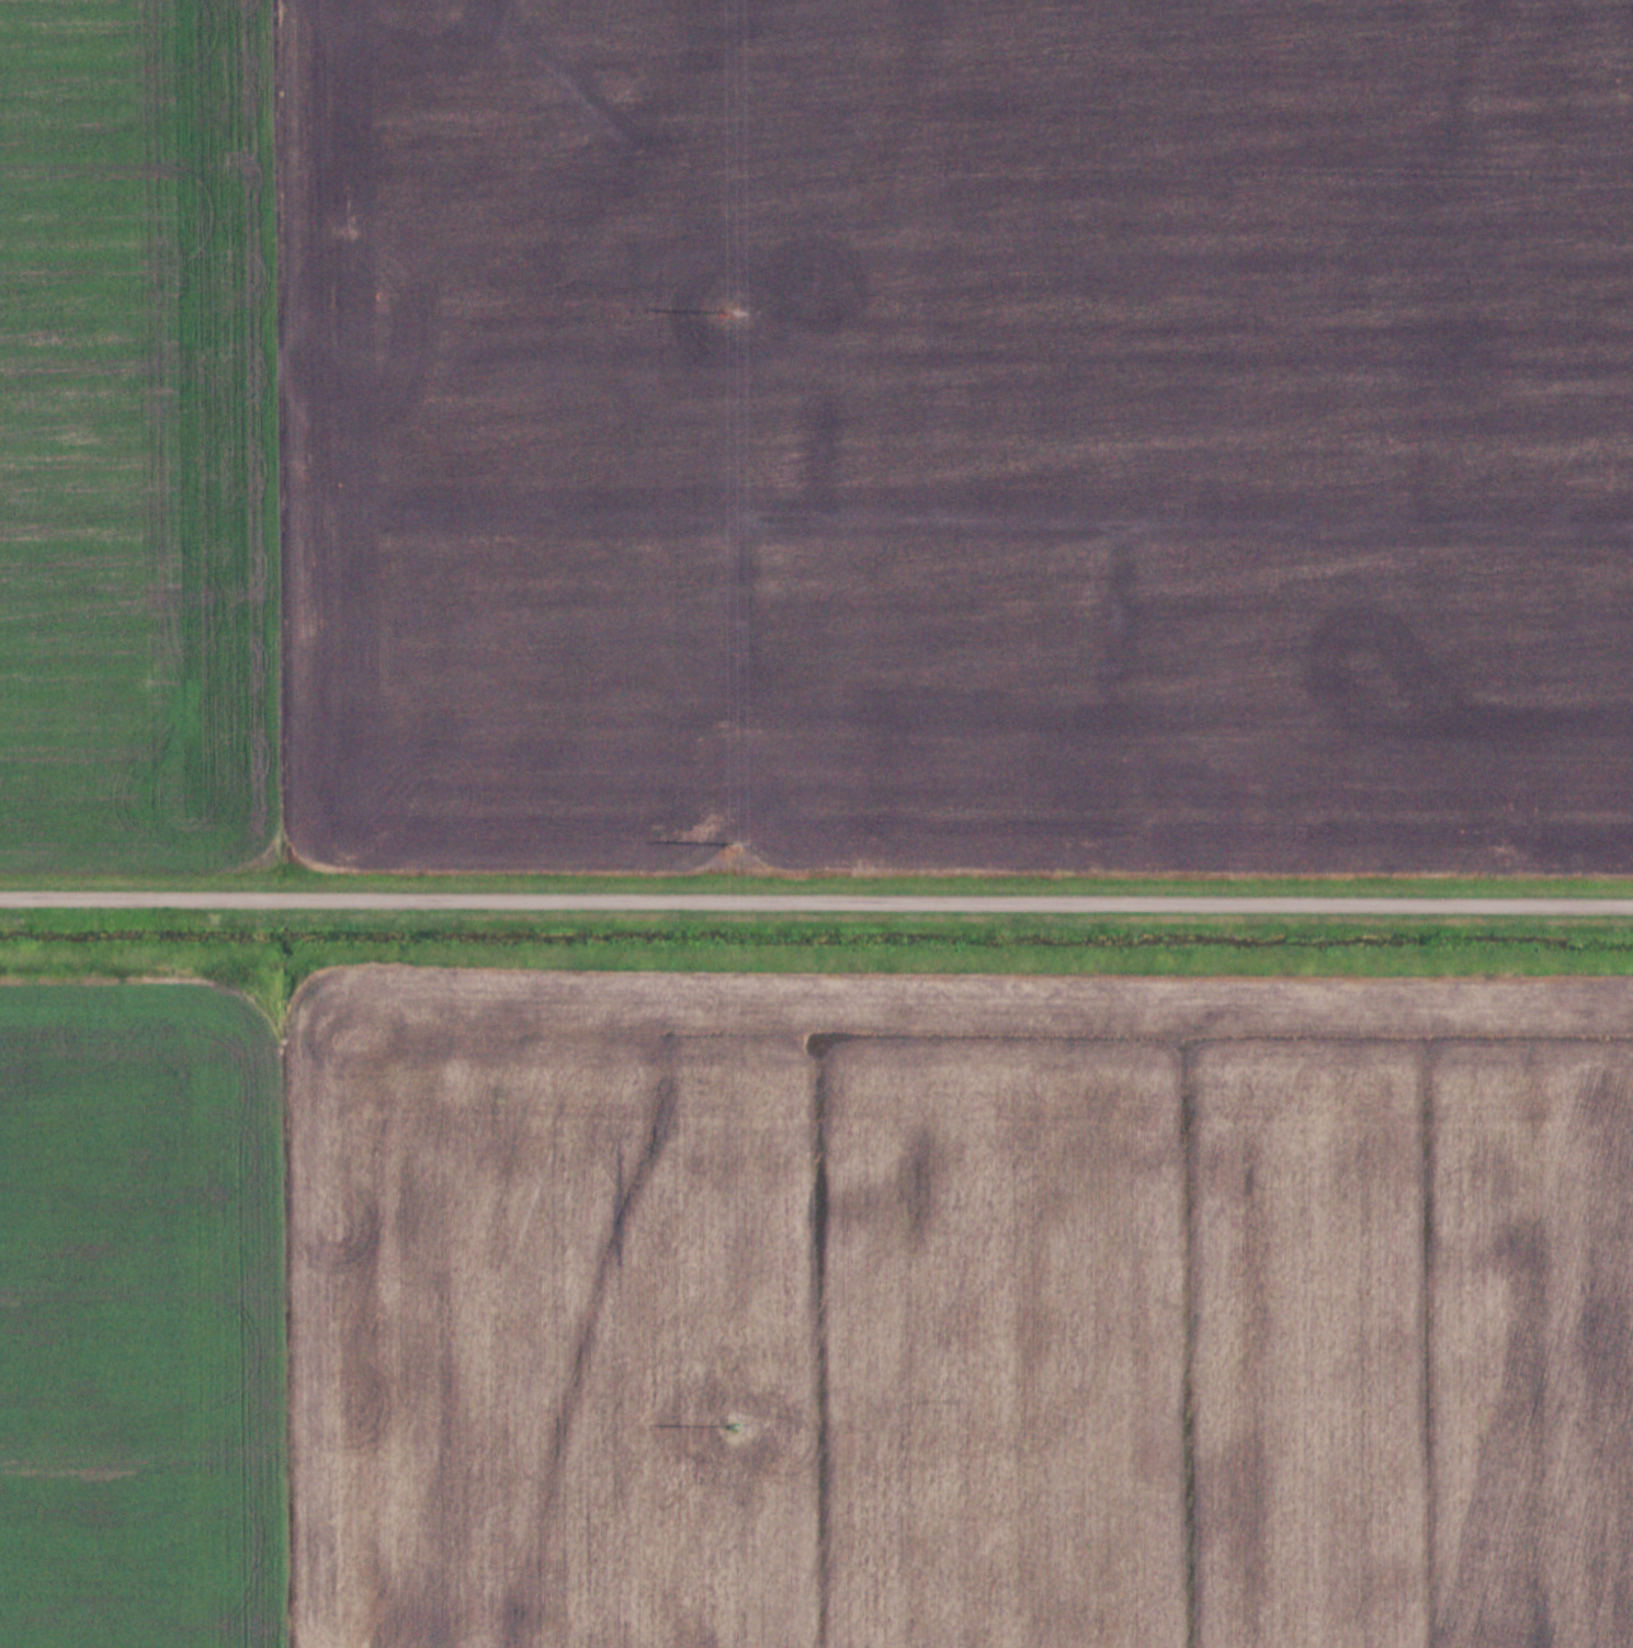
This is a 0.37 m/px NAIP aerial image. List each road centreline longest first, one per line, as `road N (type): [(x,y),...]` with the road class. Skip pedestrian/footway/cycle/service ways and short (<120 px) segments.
road 1 (track): [(1632,903),(0,895)]

